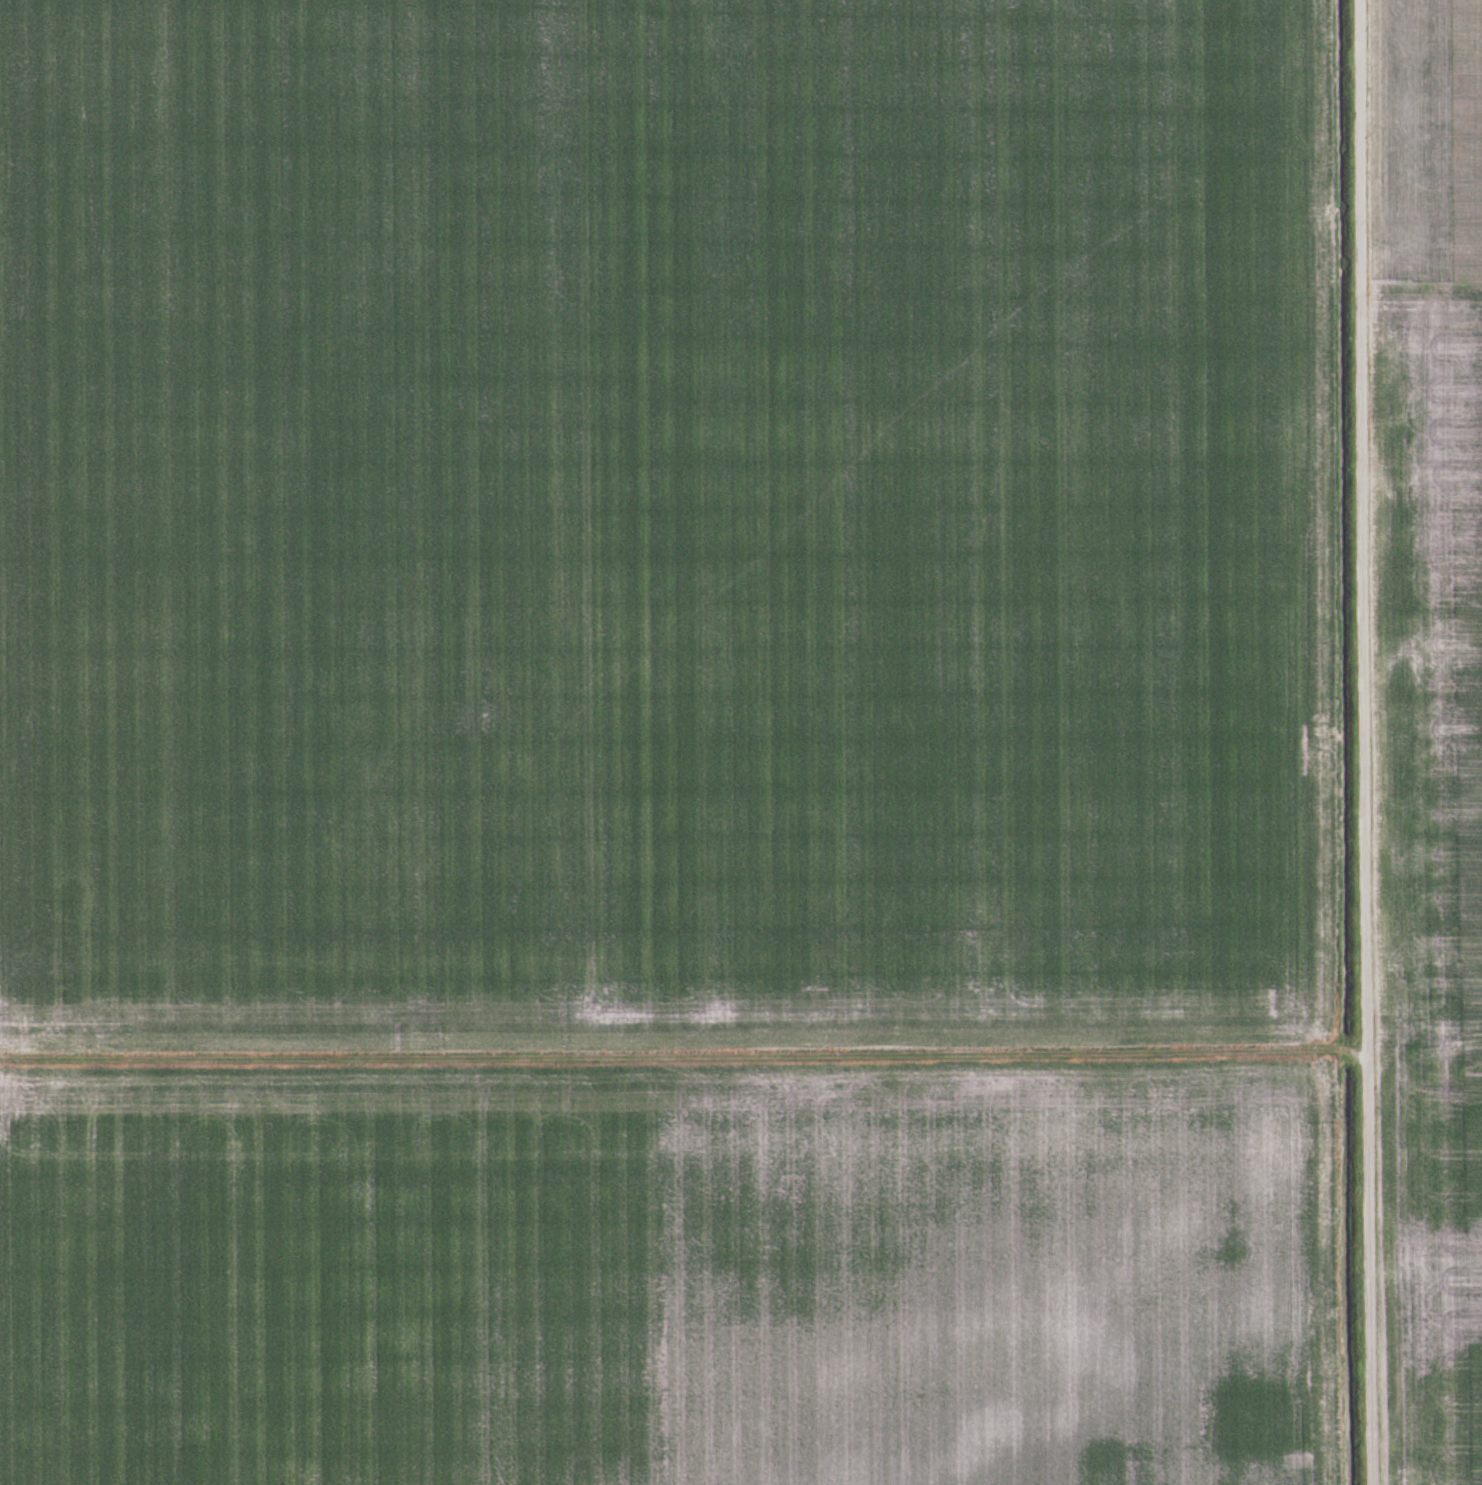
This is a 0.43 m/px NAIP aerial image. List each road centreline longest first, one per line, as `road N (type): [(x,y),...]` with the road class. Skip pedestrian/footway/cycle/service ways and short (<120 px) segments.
road 1 (track): [(1369,1484),(1357,0)]

